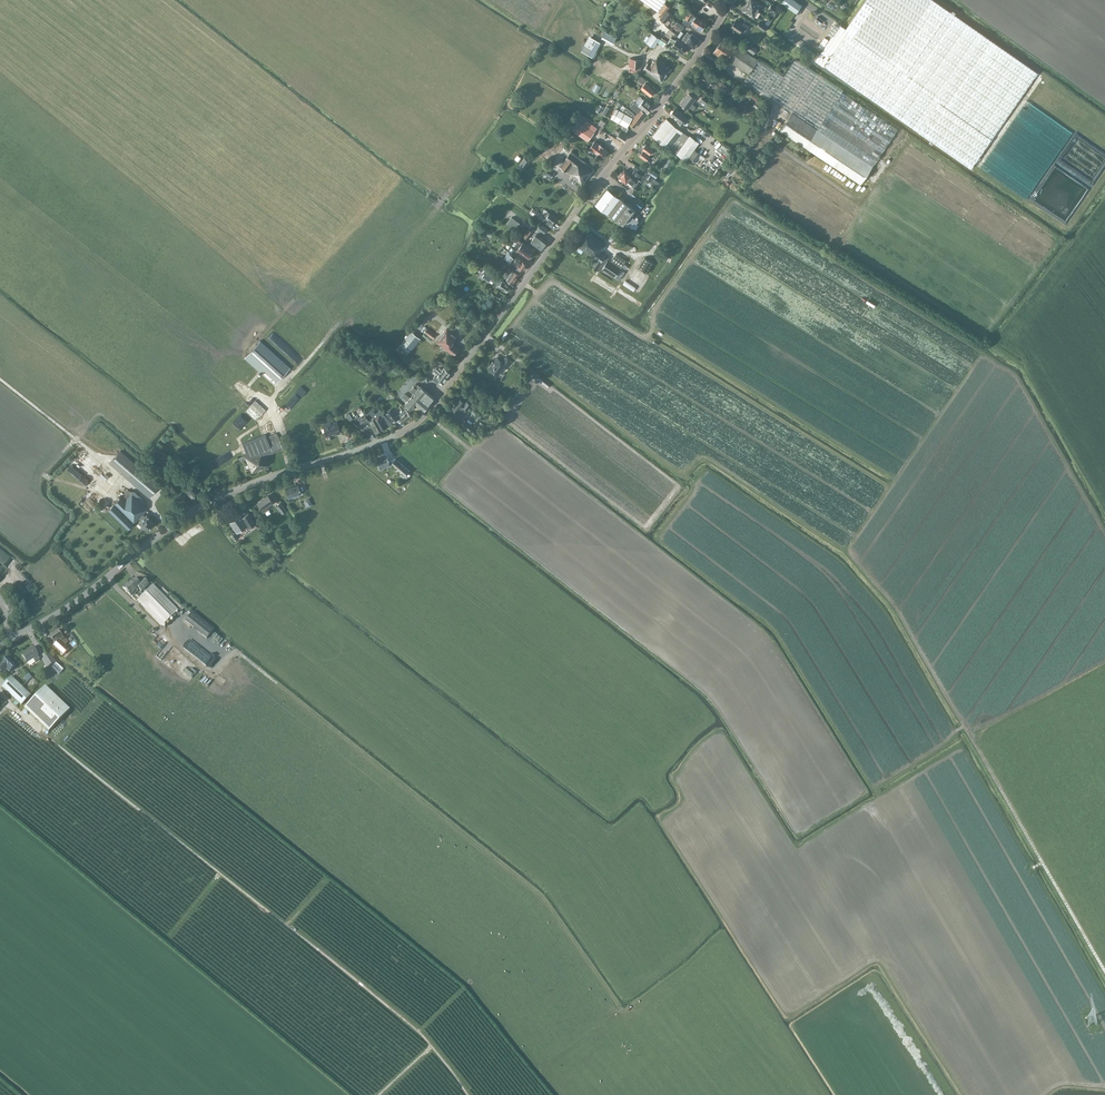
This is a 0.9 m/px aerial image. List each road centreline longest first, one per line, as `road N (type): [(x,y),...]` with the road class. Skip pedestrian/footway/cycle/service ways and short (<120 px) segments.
road 1 (tertiary): [(0,647),(72,605),(200,507),(397,435),(424,417),(732,0)]

